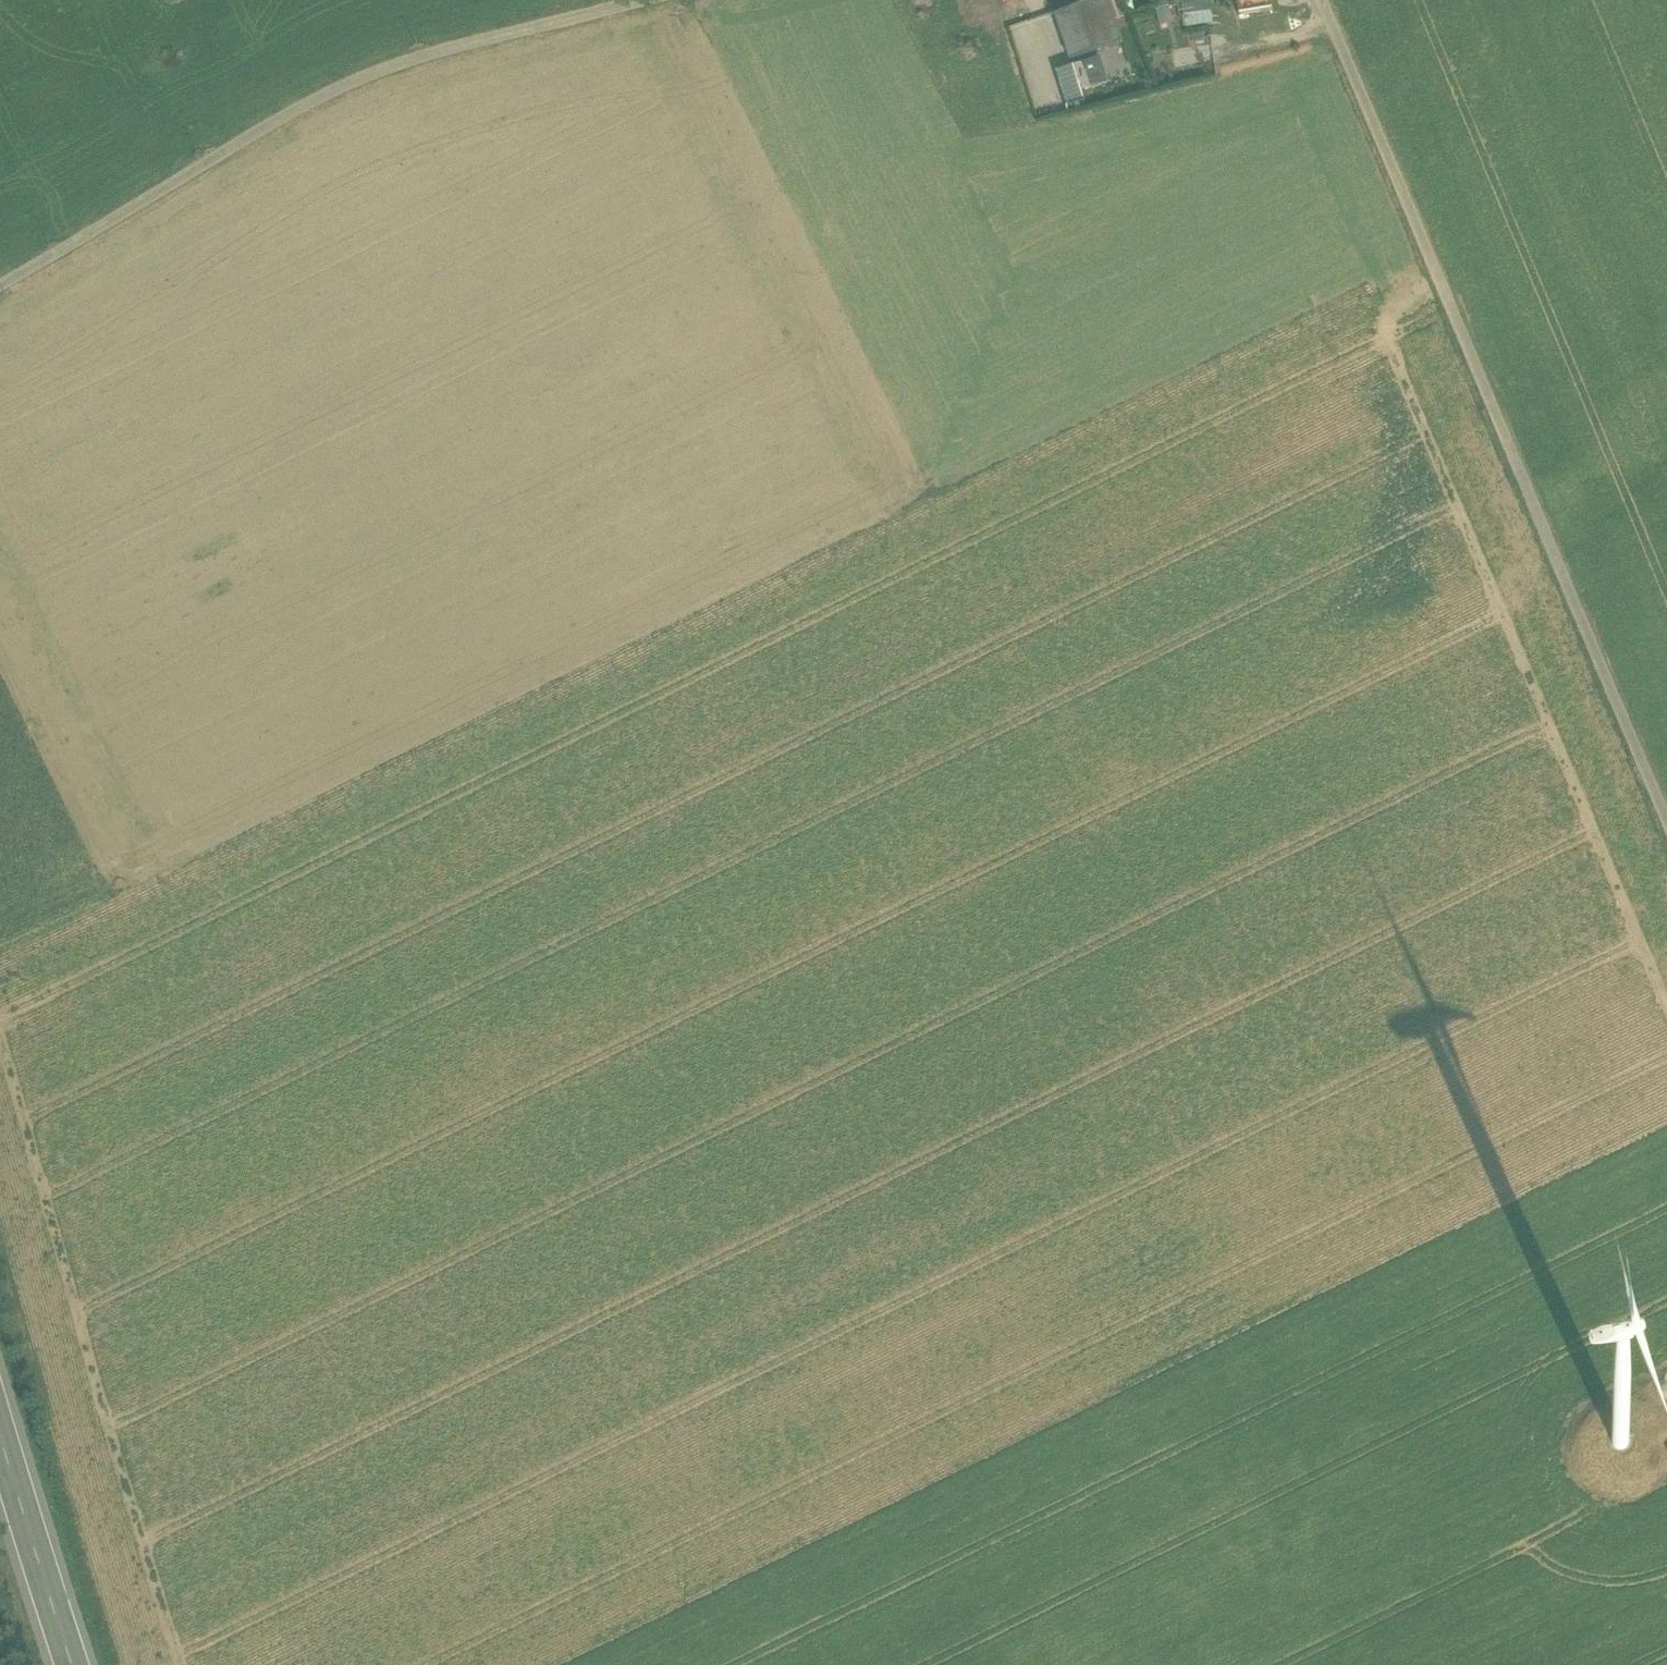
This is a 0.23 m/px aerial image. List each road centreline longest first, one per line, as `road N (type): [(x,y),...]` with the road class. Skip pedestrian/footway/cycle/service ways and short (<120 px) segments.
road 1 (track): [(1321,0),(1666,823)]
road 2 (unclassified): [(0,288),(355,77),(440,46),(633,0)]
road 3 (secondary): [(0,1401),(83,1664)]

